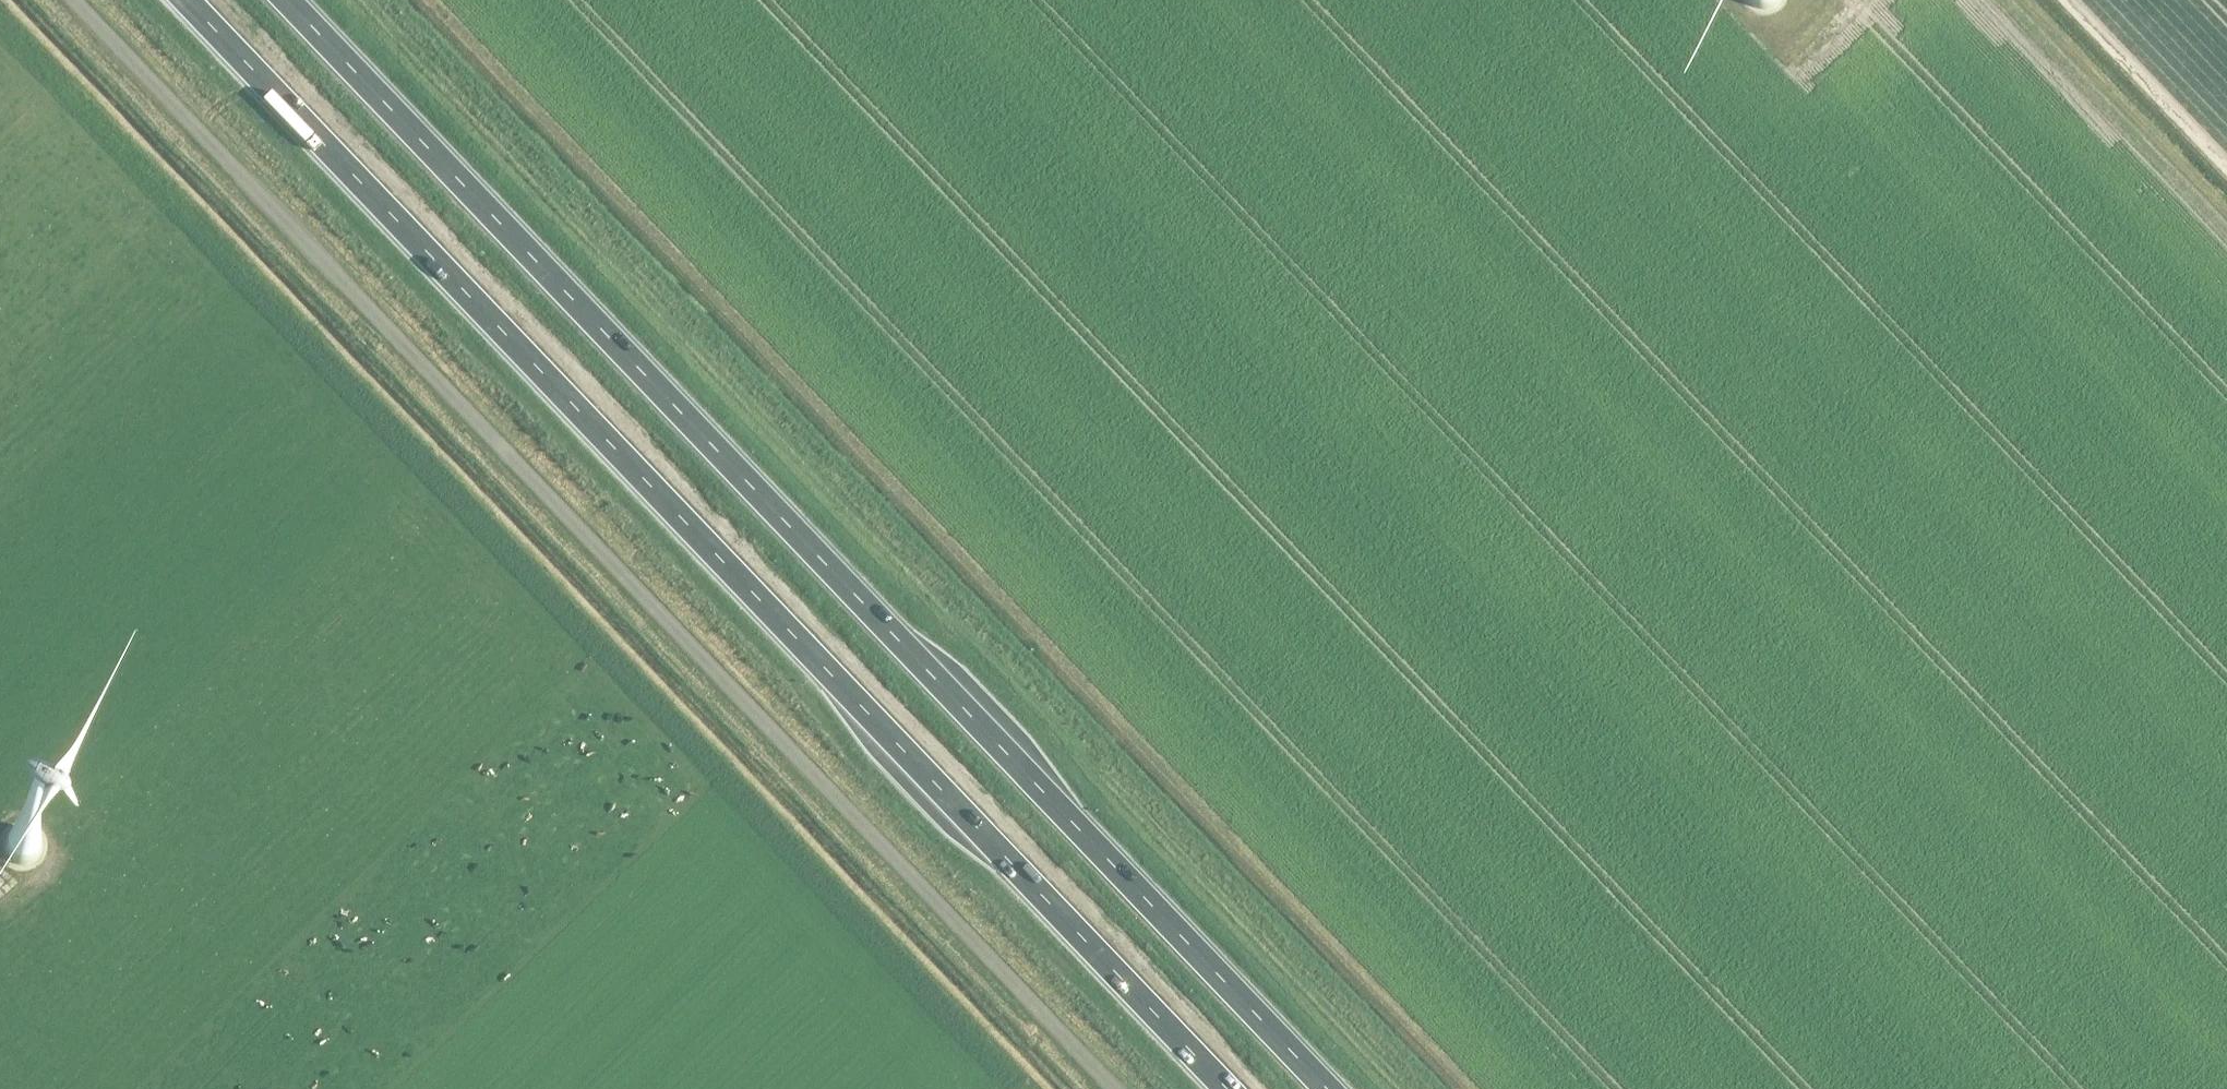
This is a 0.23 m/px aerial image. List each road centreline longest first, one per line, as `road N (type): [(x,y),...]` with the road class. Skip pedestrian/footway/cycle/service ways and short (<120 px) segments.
road 1 (trunk): [(178,0),(1222,1088)]
road 2 (trunk): [(1326,1088),(292,0)]
road 3 (unclassified): [(1112,1088),(80,0)]

